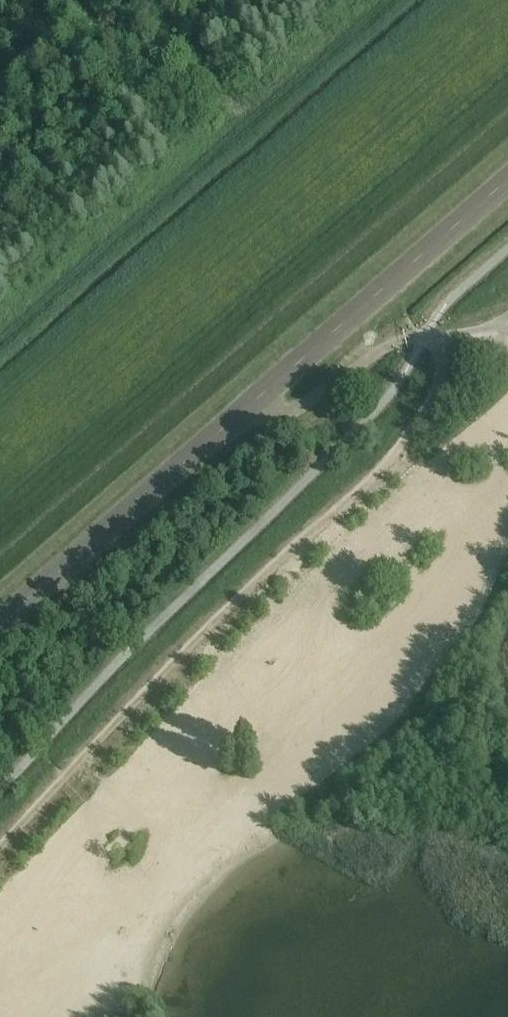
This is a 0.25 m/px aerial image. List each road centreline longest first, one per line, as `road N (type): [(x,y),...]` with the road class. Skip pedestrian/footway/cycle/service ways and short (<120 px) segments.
road 1 (track): [(438,338),(435,397),(414,431),(120,716),(0,846)]
road 2 (tertiary): [(0,623),(507,179)]

